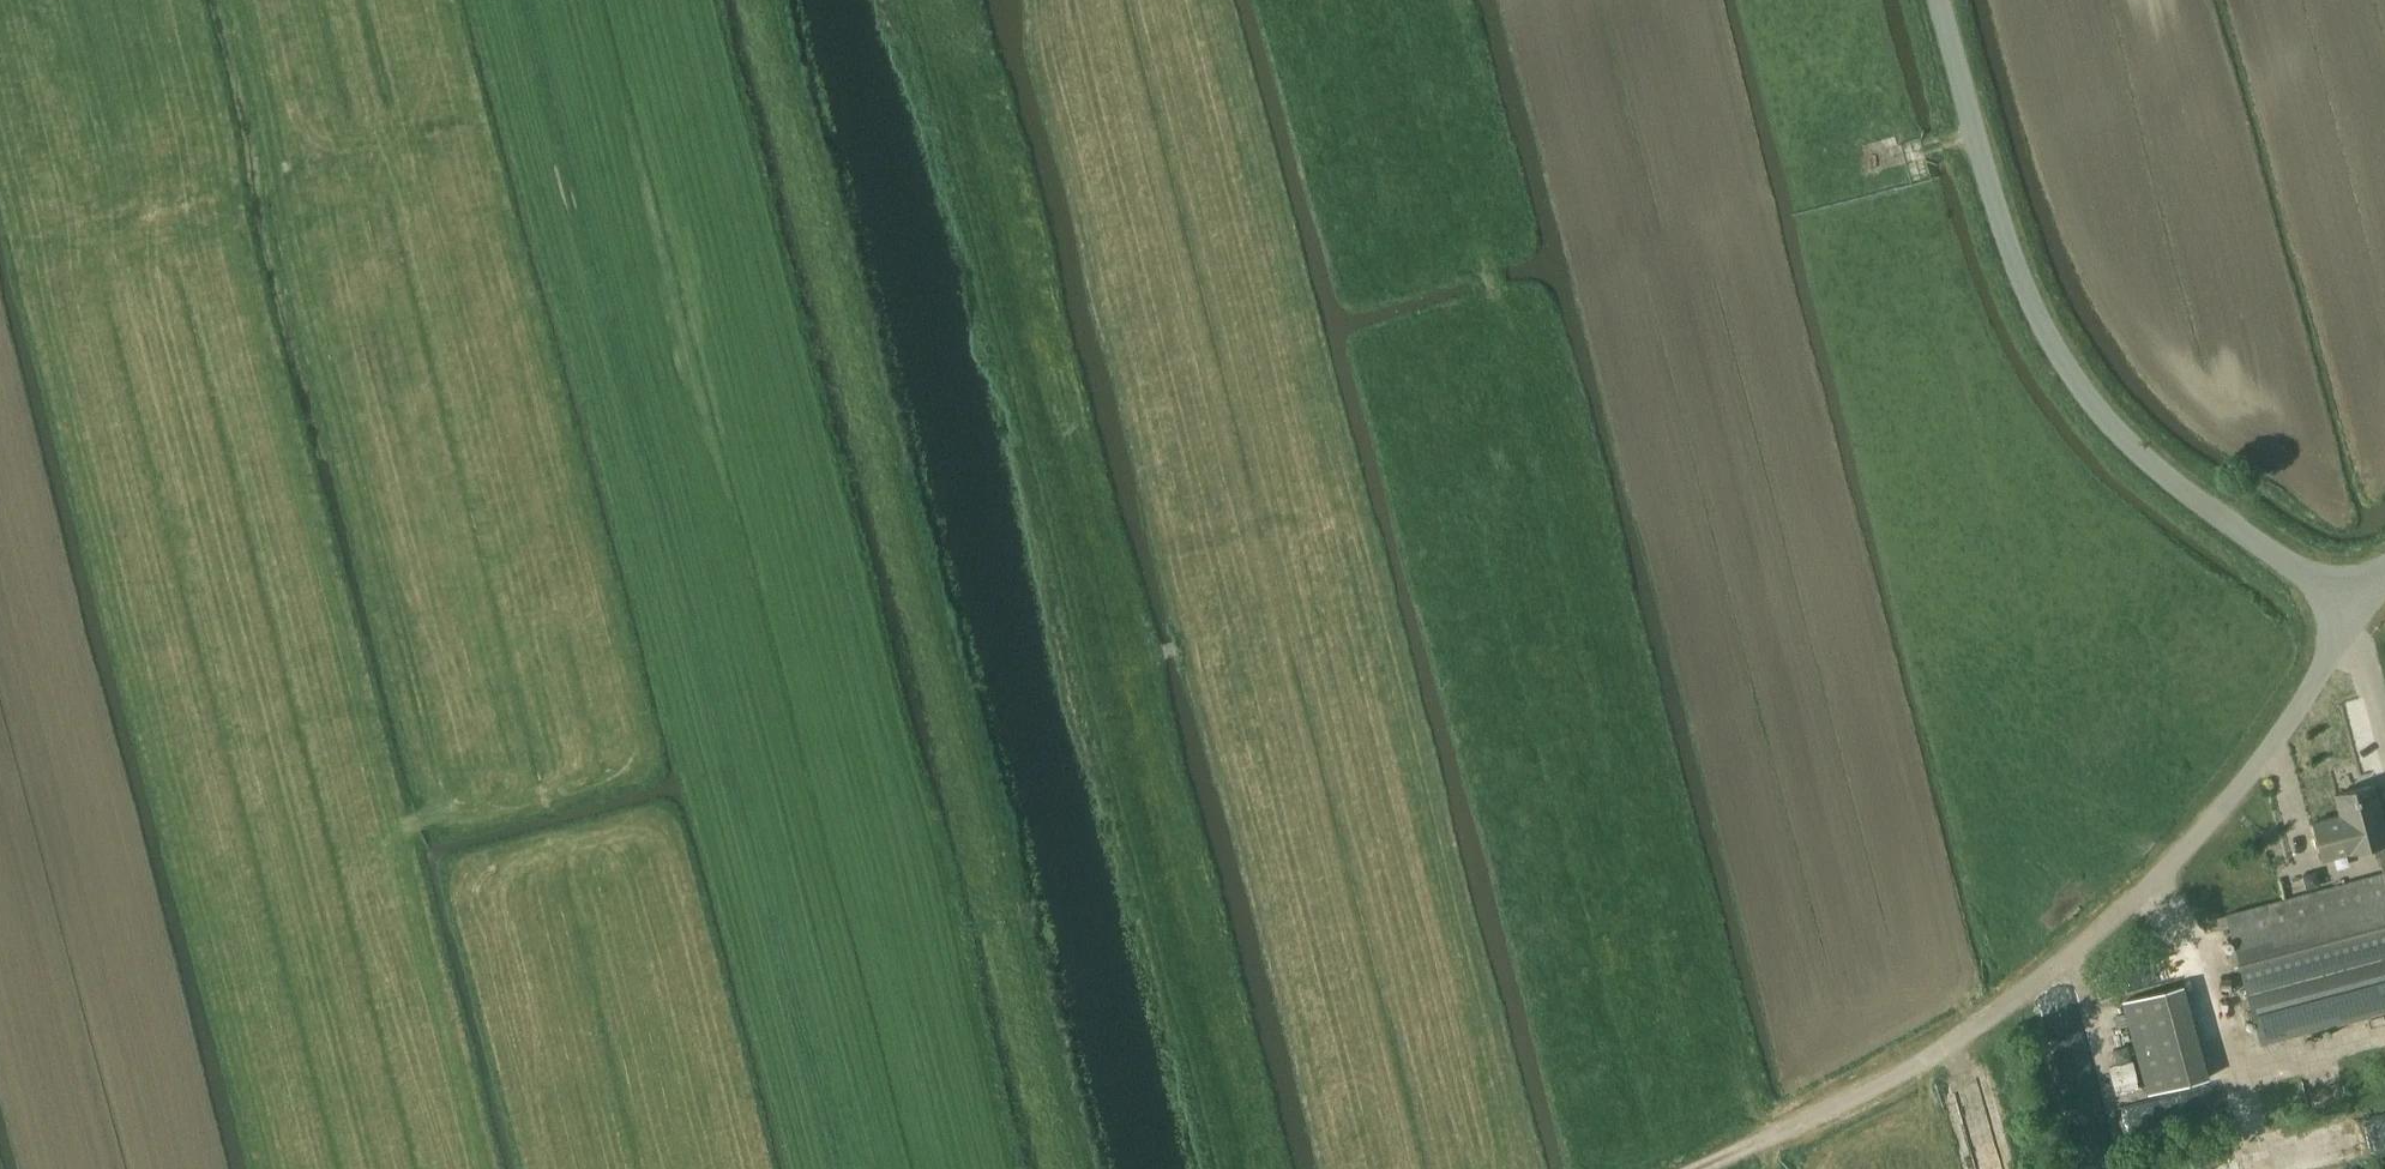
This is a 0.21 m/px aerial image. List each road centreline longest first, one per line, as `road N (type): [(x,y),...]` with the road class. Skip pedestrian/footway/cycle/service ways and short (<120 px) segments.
road 1 (unclassified): [(1794,1131),(1945,1047),(2053,971),(2156,880),(2263,759),(2360,607)]
road 2 (unclassified): [(2360,607),(2141,461),(2046,348),(2003,256),(1934,0)]

